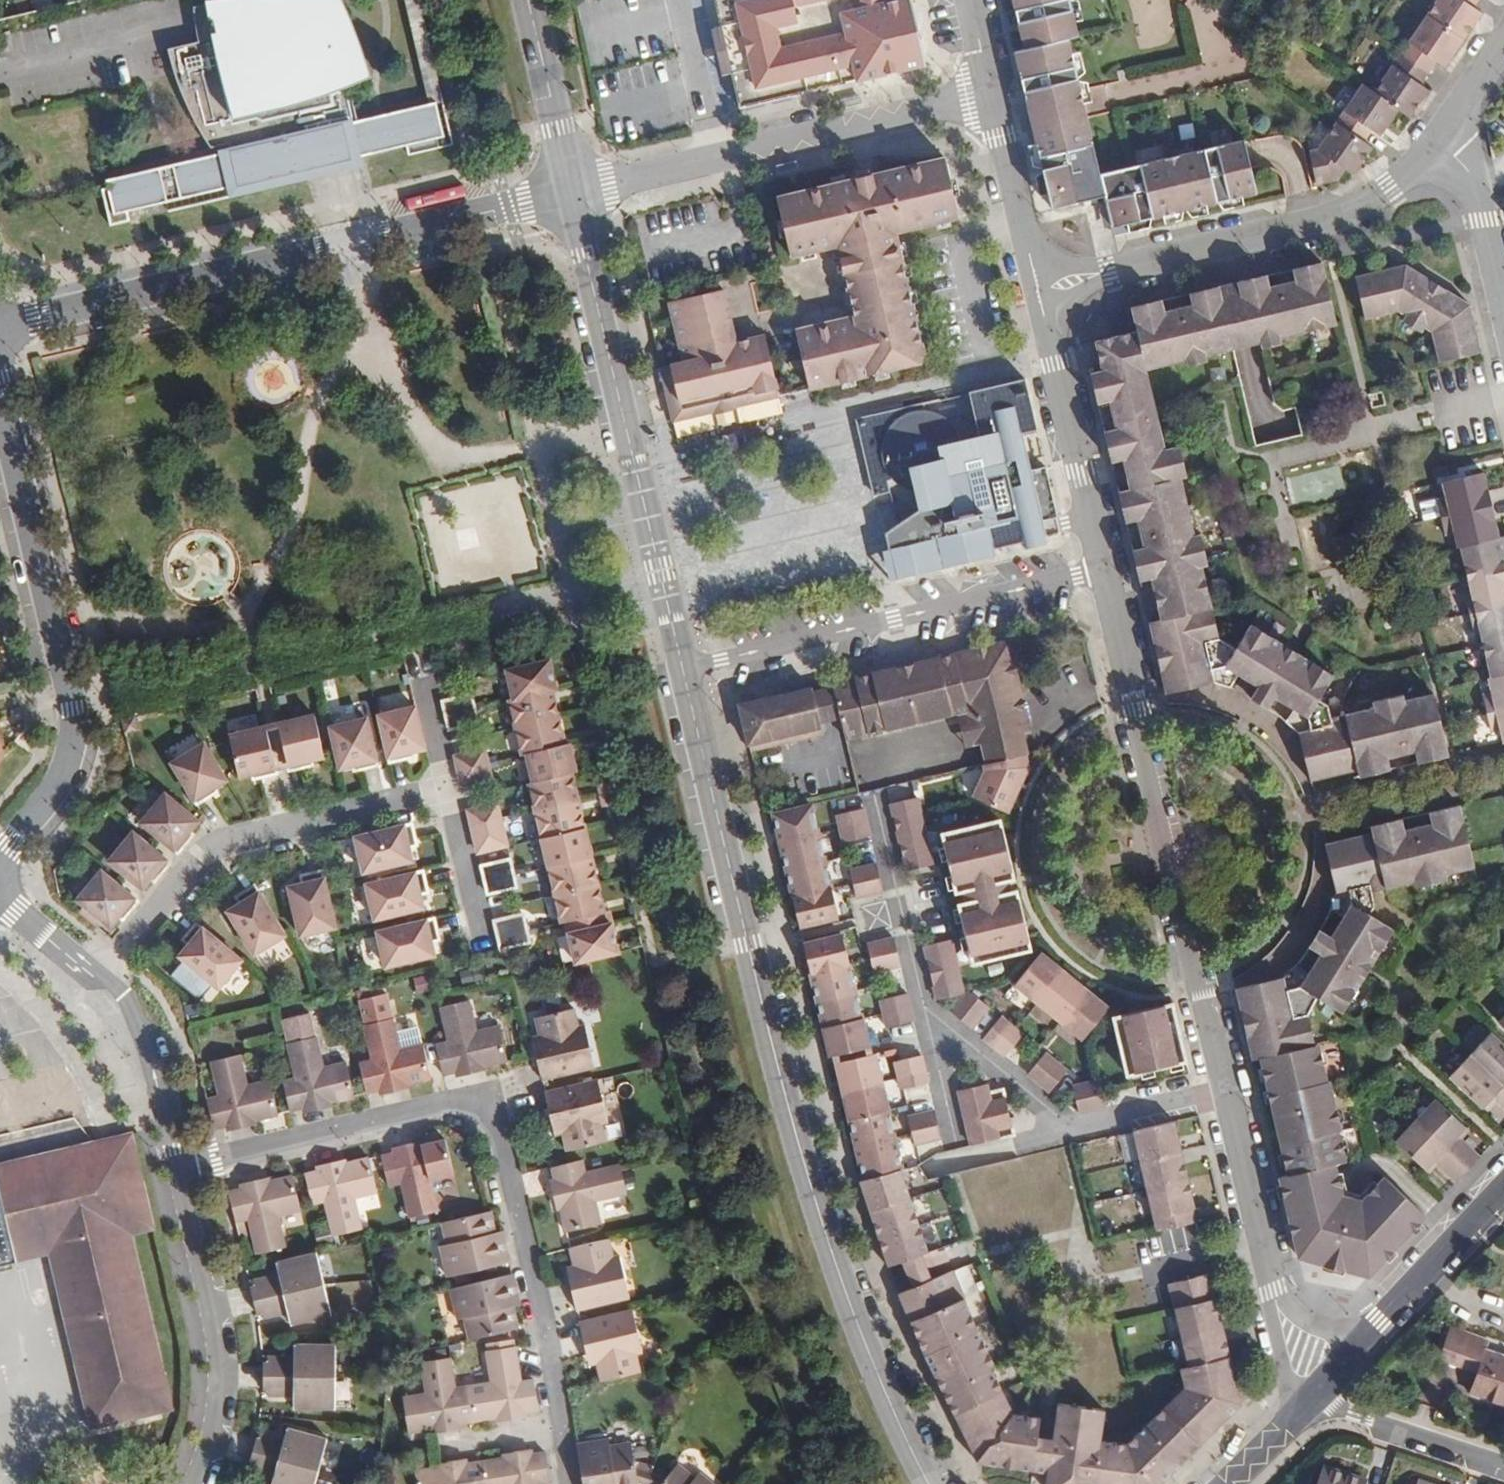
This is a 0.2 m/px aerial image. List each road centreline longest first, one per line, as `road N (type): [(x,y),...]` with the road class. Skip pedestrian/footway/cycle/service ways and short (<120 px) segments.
road 1 (secondary): [(930,1483),(817,1209),(683,666)]
road 2 (residential): [(183,1167),(488,1093),(549,1337),(574,1483)]
road 3 (residential): [(566,198),(0,328)]
road 4 (residential): [(1228,1091),(1108,566)]
road 5 (residential): [(0,395),(73,739),(63,779),(0,862)]
road 6 (secondary): [(683,666),(566,198)]
road 7 (residential): [(1448,131),(1358,212),(1044,294)]
road 8 (residential): [(683,666),(1108,566)]
road 9 (residential): [(990,100),(566,198)]
road 10 (residential): [(104,977),(206,855),(230,841),(447,791)]
road 11 (residential): [(193,1483),(209,1443),(219,1365),(183,1167)]
road 12 (residential): [(1108,566),(1044,294)]
road 13 (residential): [(1352,1344),(1503,1186)]
road 14 (unclassified): [(919,1004),(871,798)]
road 15 (residential): [(1503,1466),(1305,1398)]
road 16 (residential): [(183,1167),(125,995),(104,977)]
road 17 (residential): [(1273,1291),(1228,1091)]
road 18 (secondary): [(566,198),(518,0)]
road 19 (residential): [(1044,294),(990,100)]
road 20 (unclassified): [(1071,1129),(919,1004)]
road 21 (unclassified): [(1228,1091),(1071,1129)]
road 22 (residential): [(447,791),(482,942)]
road 23 (unclassified): [(1071,1129),(931,1166)]
road 24 (unclassified): [(951,1138),(919,1004)]
road 25 (residential): [(104,977),(0,896)]
road 26 (residential): [(1503,305),(1473,188)]

